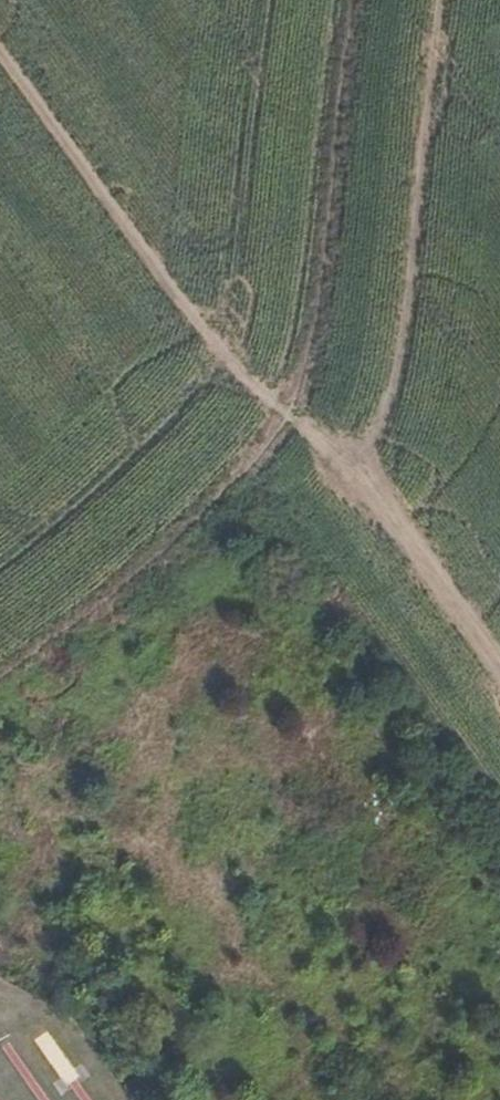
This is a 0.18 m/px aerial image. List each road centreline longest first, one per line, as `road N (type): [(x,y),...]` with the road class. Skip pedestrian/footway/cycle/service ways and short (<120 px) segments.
road 1 (track): [(418,1099),(286,979),(186,859),(49,855),(0,844)]
road 2 (track): [(263,459),(313,348),(337,217),(358,0)]
road 3 (track): [(238,489),(499,872)]
road 4 (track): [(186,859),(143,757),(169,645),(191,608),(234,574),(269,568),(316,600)]
road 5 (track): [(273,439),(342,467),(499,685)]
road 6 (track): [(263,459),(238,489),(0,673)]
road 7 (track): [(0,706),(258,516)]

